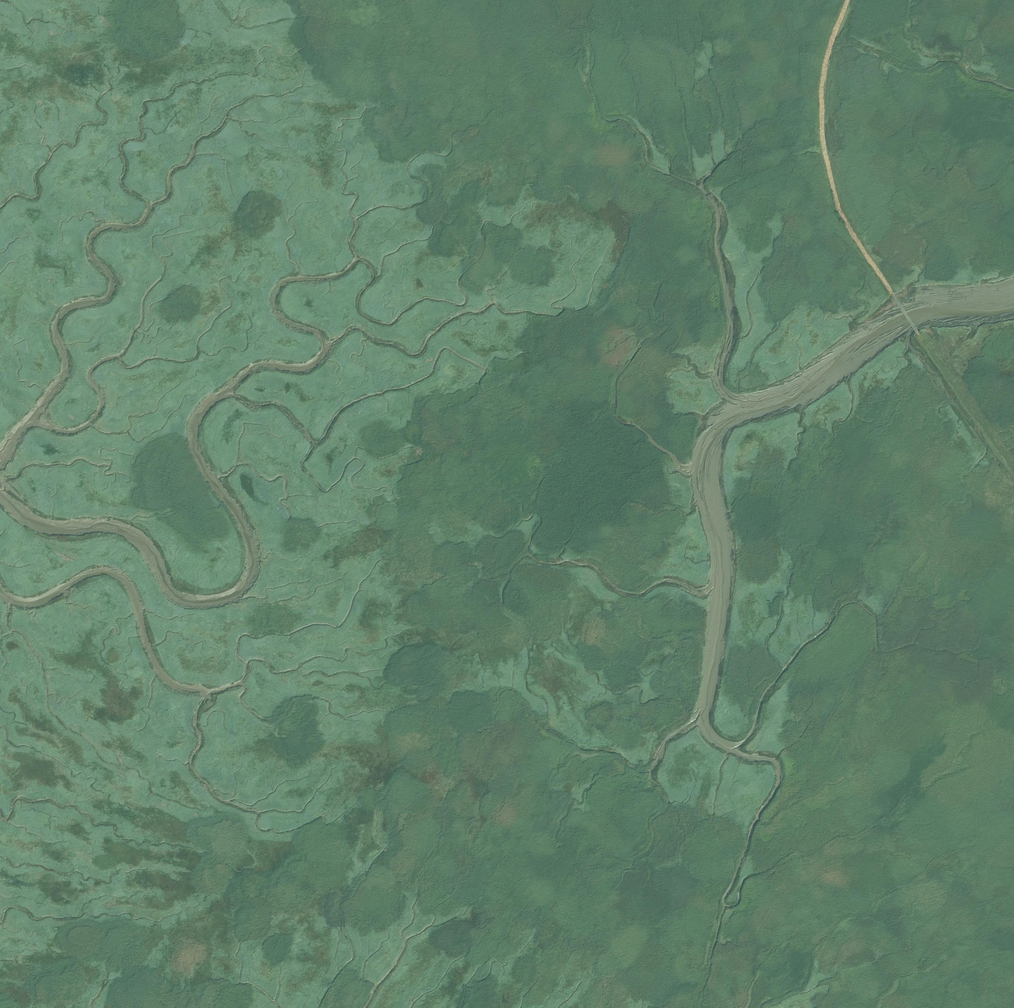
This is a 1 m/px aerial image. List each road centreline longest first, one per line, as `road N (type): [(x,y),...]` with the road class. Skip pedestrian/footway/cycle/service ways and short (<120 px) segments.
road 1 (track): [(1013,467),(918,334),(834,186),(821,125),(823,82),(849,0)]

